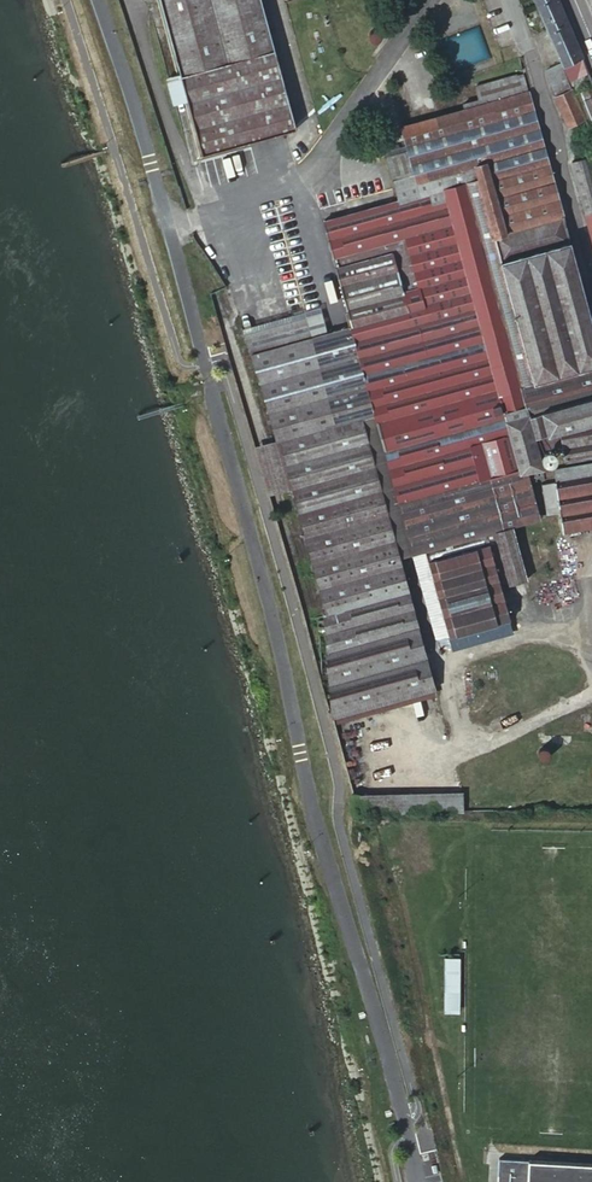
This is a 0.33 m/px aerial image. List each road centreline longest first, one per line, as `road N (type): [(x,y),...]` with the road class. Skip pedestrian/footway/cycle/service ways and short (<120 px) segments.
road 1 (unclassified): [(96,0),(197,330),(281,651),(322,852),(378,1019),(418,1181)]

